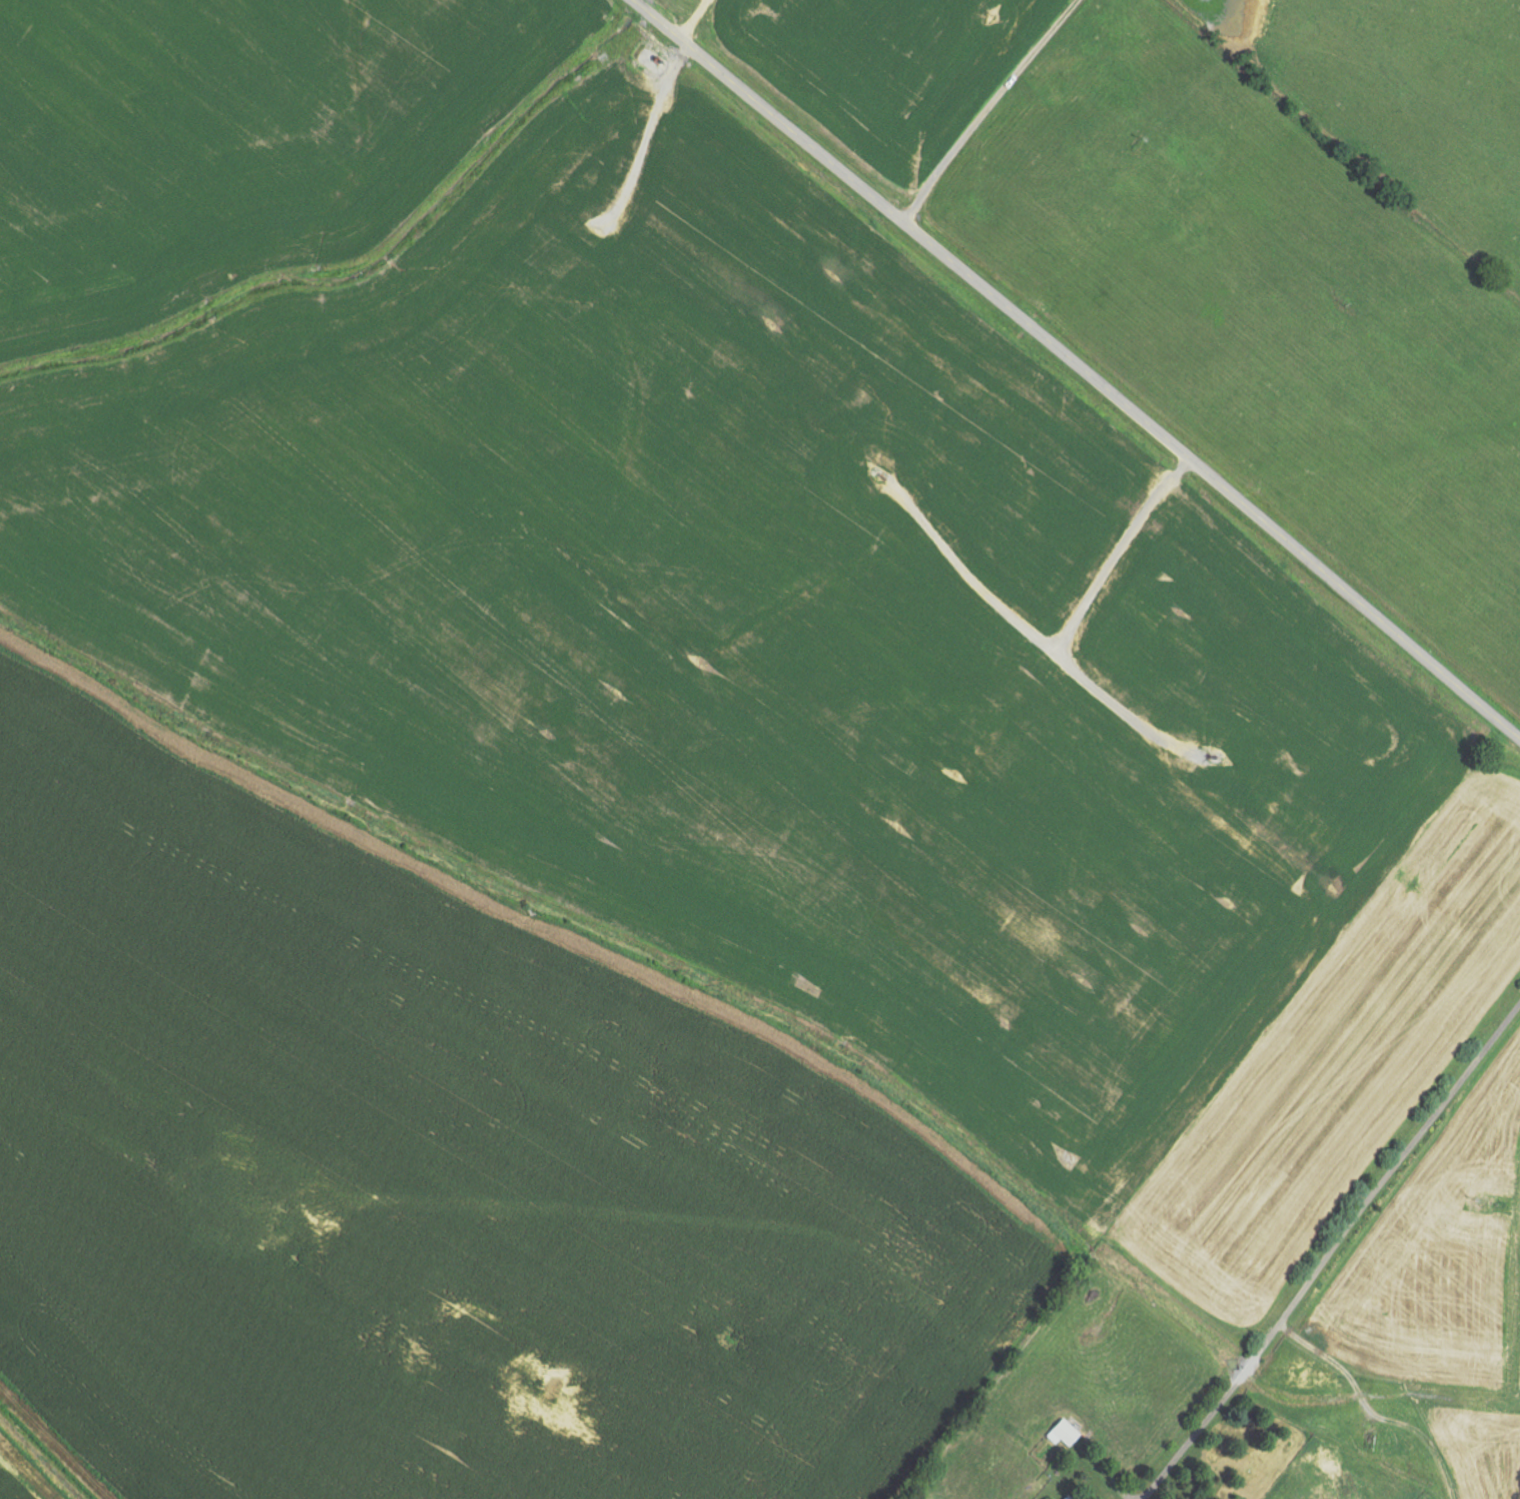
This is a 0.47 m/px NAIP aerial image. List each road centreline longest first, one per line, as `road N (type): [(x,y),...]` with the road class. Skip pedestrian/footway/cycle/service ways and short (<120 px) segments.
road 1 (tertiary): [(1519,739),(634,0)]

